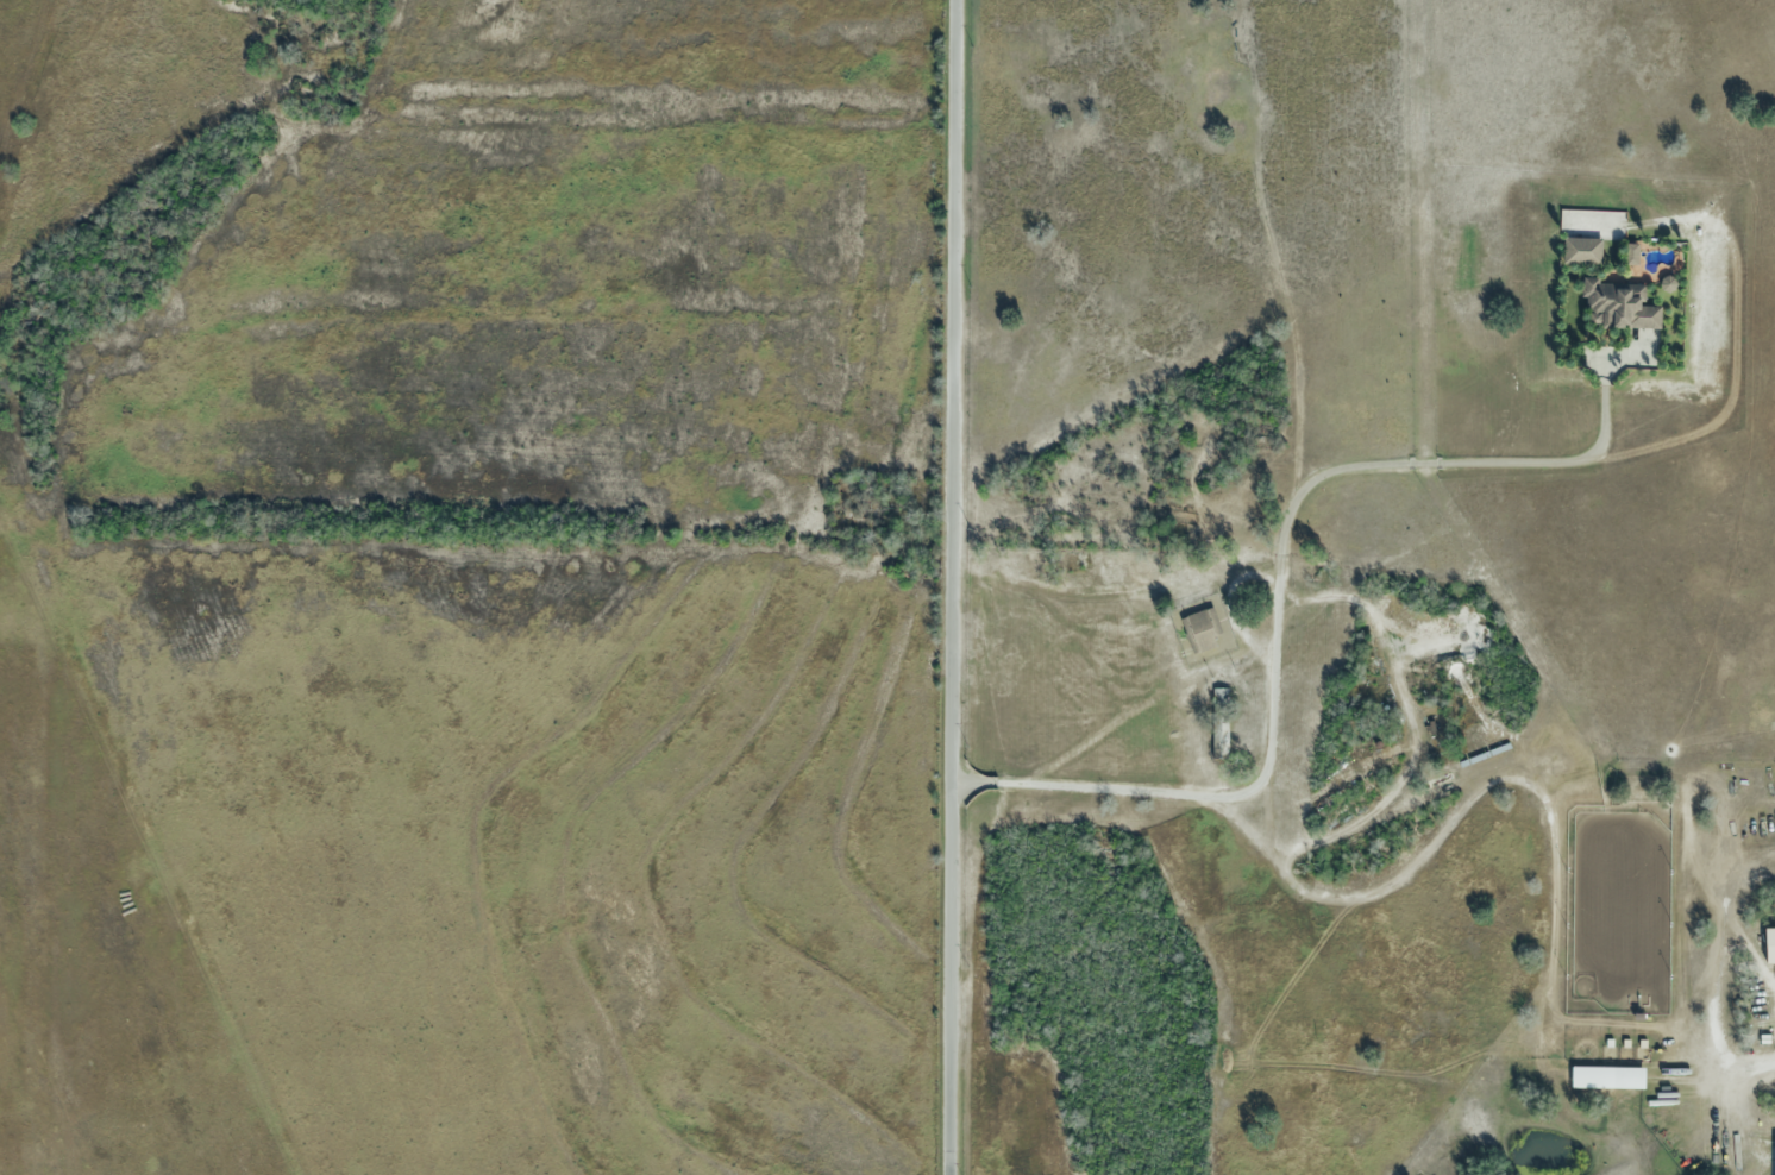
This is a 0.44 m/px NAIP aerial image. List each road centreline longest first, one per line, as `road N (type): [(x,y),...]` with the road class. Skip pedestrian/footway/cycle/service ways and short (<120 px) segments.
road 1 (residential): [(963,1174),(965,0)]

